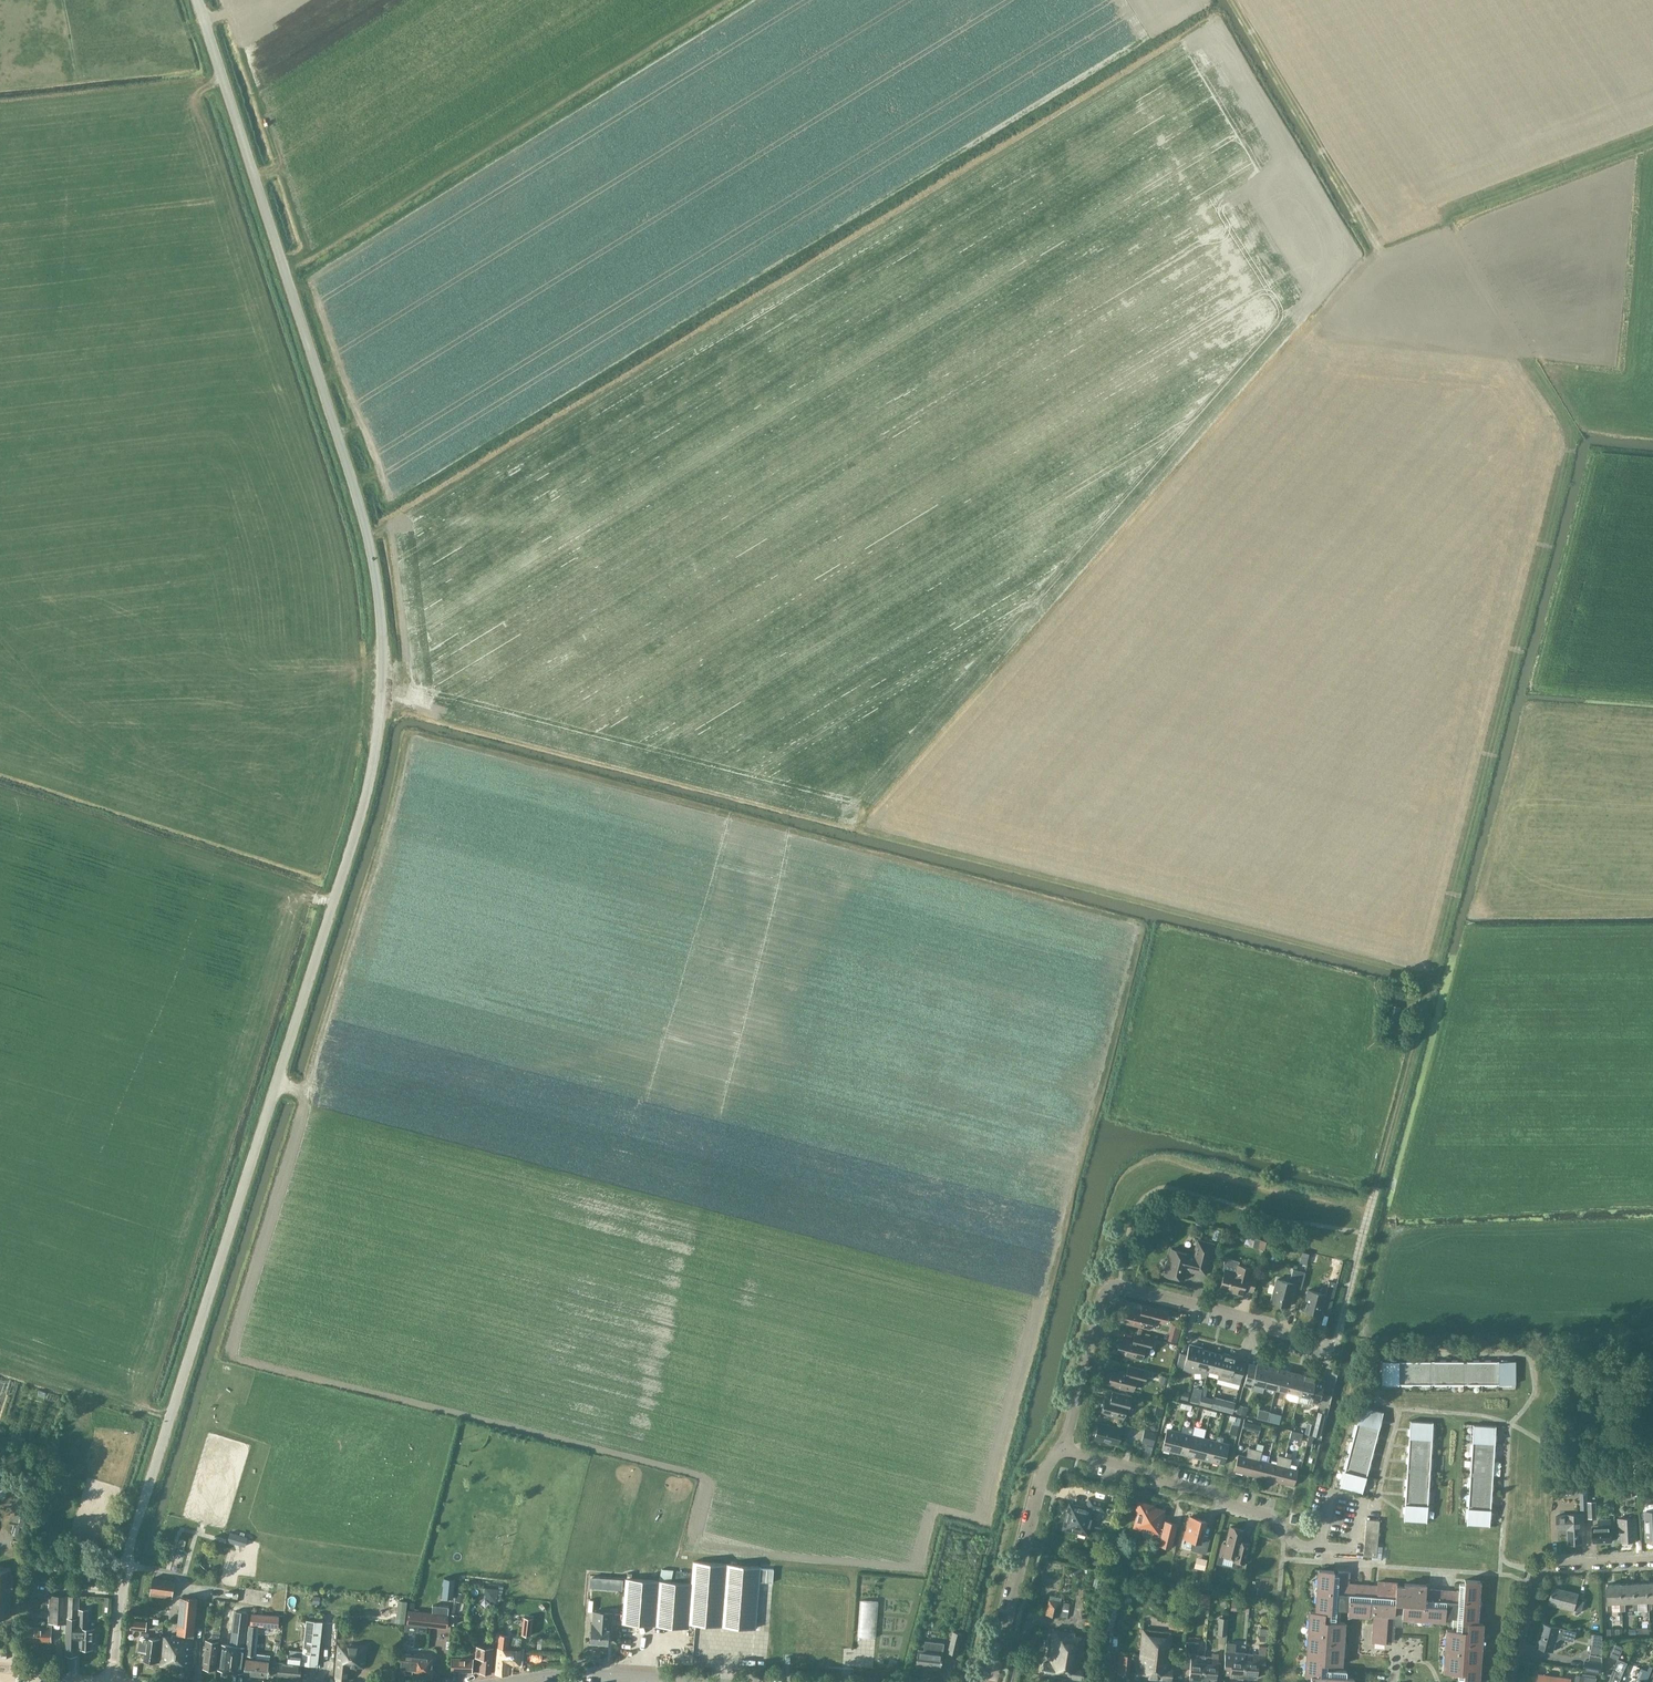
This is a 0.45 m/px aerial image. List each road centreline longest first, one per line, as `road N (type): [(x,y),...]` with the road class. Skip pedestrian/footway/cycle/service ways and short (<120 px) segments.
road 1 (unclassified): [(277,1084),(373,767),(383,717),(383,621),(369,532),(199,0)]
road 2 (unclassified): [(111,1681),(132,1538),(277,1084)]
road 3 (track): [(849,823),(426,714),(383,717)]
road 4 (track): [(777,296),(370,537)]
road 5 (residential): [(476,1323),(459,1375),(611,1420),(569,1594),(576,1674)]
road 6 (residential): [(1064,1450),(1115,1287),(1335,1344)]
road 7 (track): [(1236,0),(1376,238),(1457,212)]
road 8 (residential): [(1318,1547),(1299,1545),(1277,1518),(1212,1492),(1064,1450)]
road 9 (residential): [(527,1162),(277,1084)]
road 10 (residential): [(990,1681),(1039,1476),(1064,1450)]
road 11 (residential): [(1510,1681),(1542,1568),(1652,1559)]
road 12 (residential): [(476,1323),(527,1162)]

